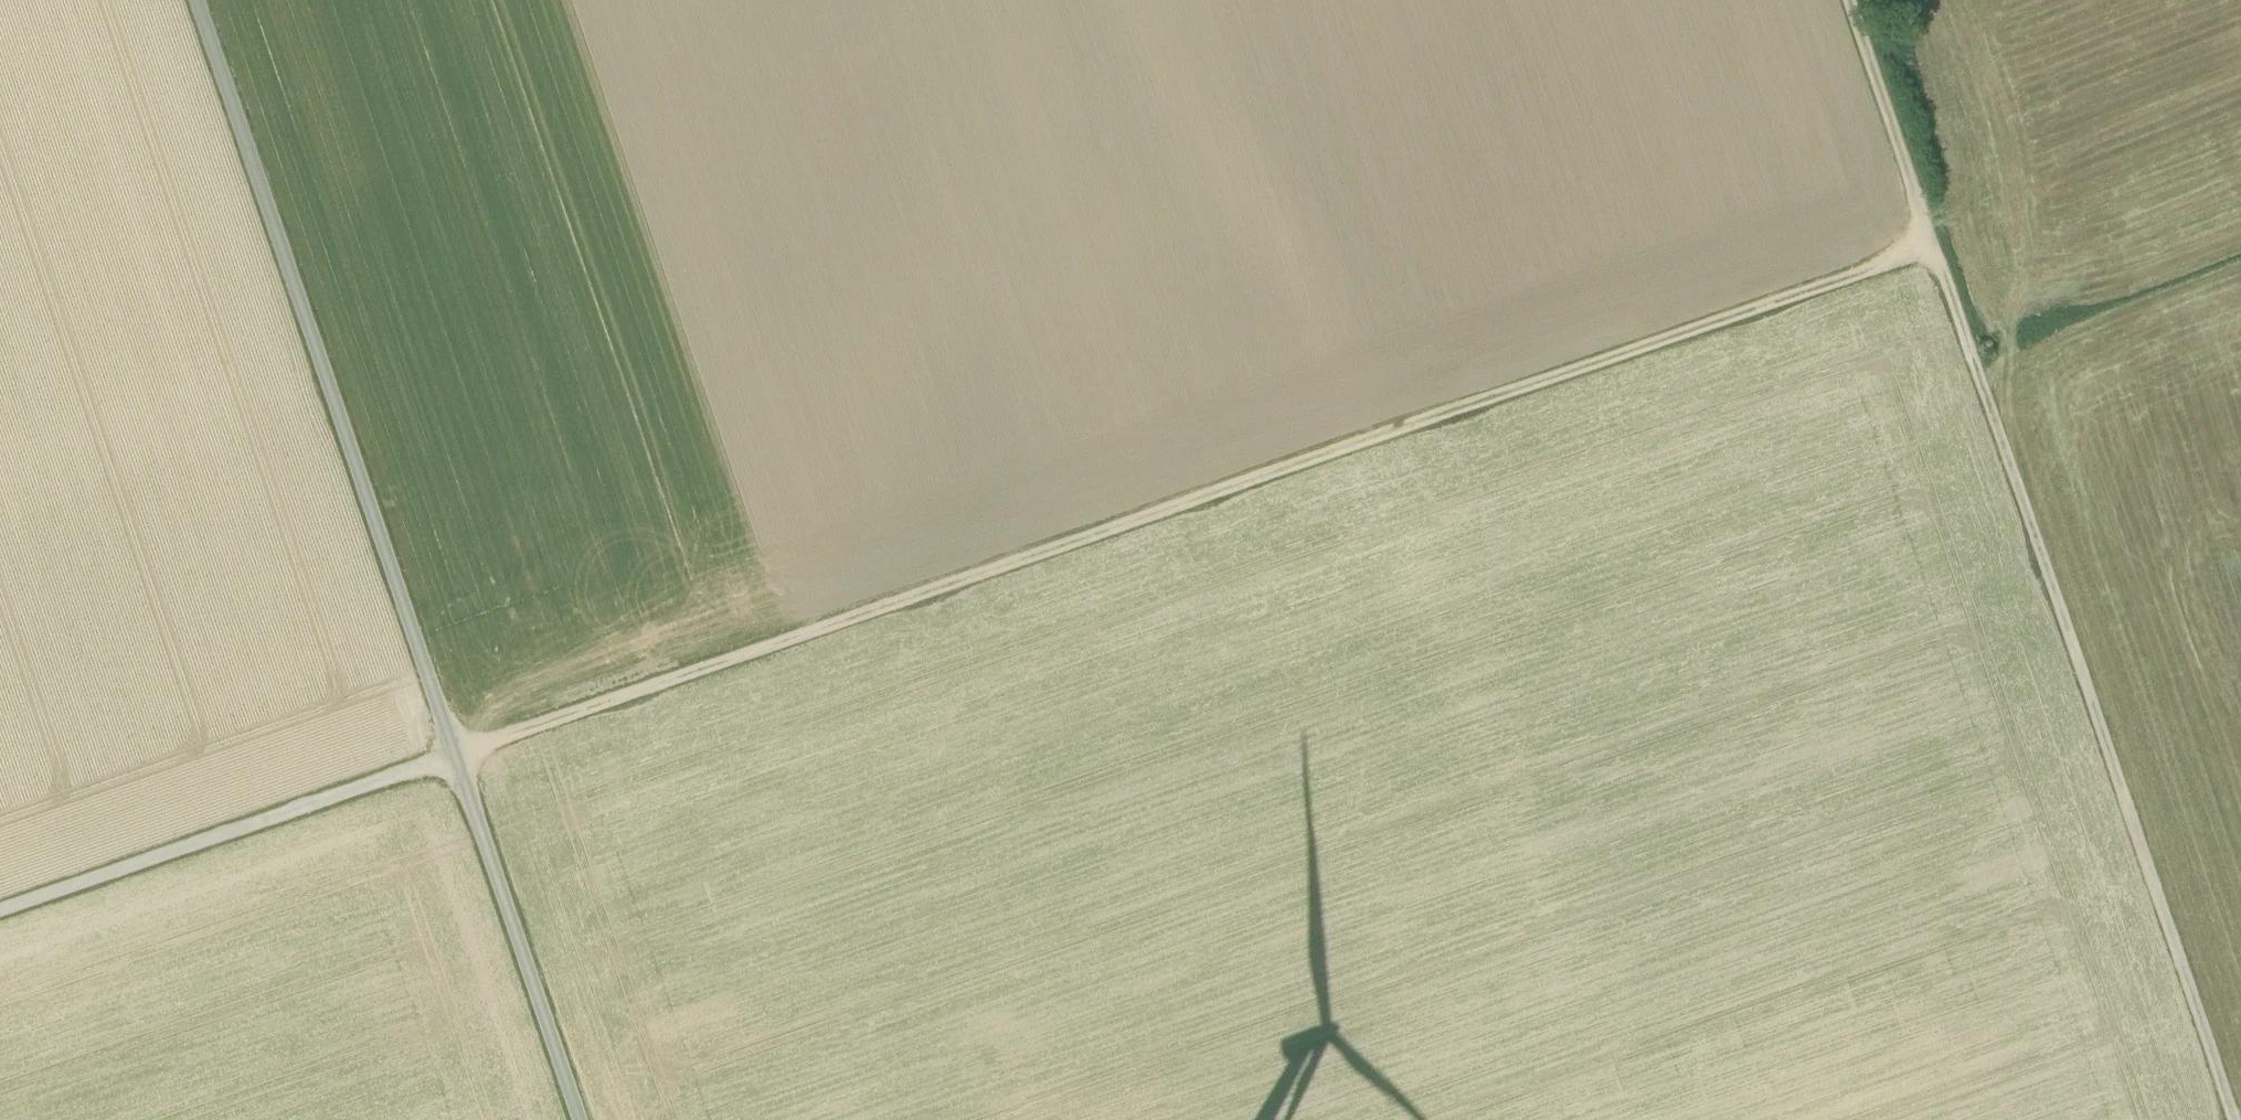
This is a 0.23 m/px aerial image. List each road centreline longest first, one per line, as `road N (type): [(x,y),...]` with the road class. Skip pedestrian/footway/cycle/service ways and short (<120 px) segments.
road 1 (track): [(1938,244),(0,913)]
road 2 (track): [(2239,1119),(1852,0)]
road 3 (unclassified): [(196,0),(580,1119)]

